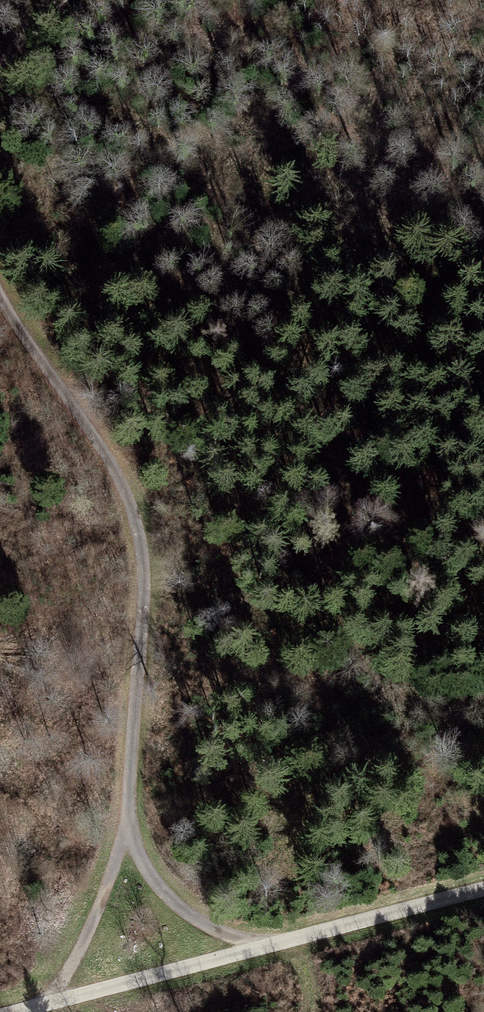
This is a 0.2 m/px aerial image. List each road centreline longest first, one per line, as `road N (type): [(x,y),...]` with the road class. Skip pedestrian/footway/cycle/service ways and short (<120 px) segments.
road 1 (track): [(483,889),(265,946),(199,926),(155,876),(125,838),(139,544),(121,489),(0,297)]
road 2 (track): [(265,946),(61,998),(110,911),(125,838)]

